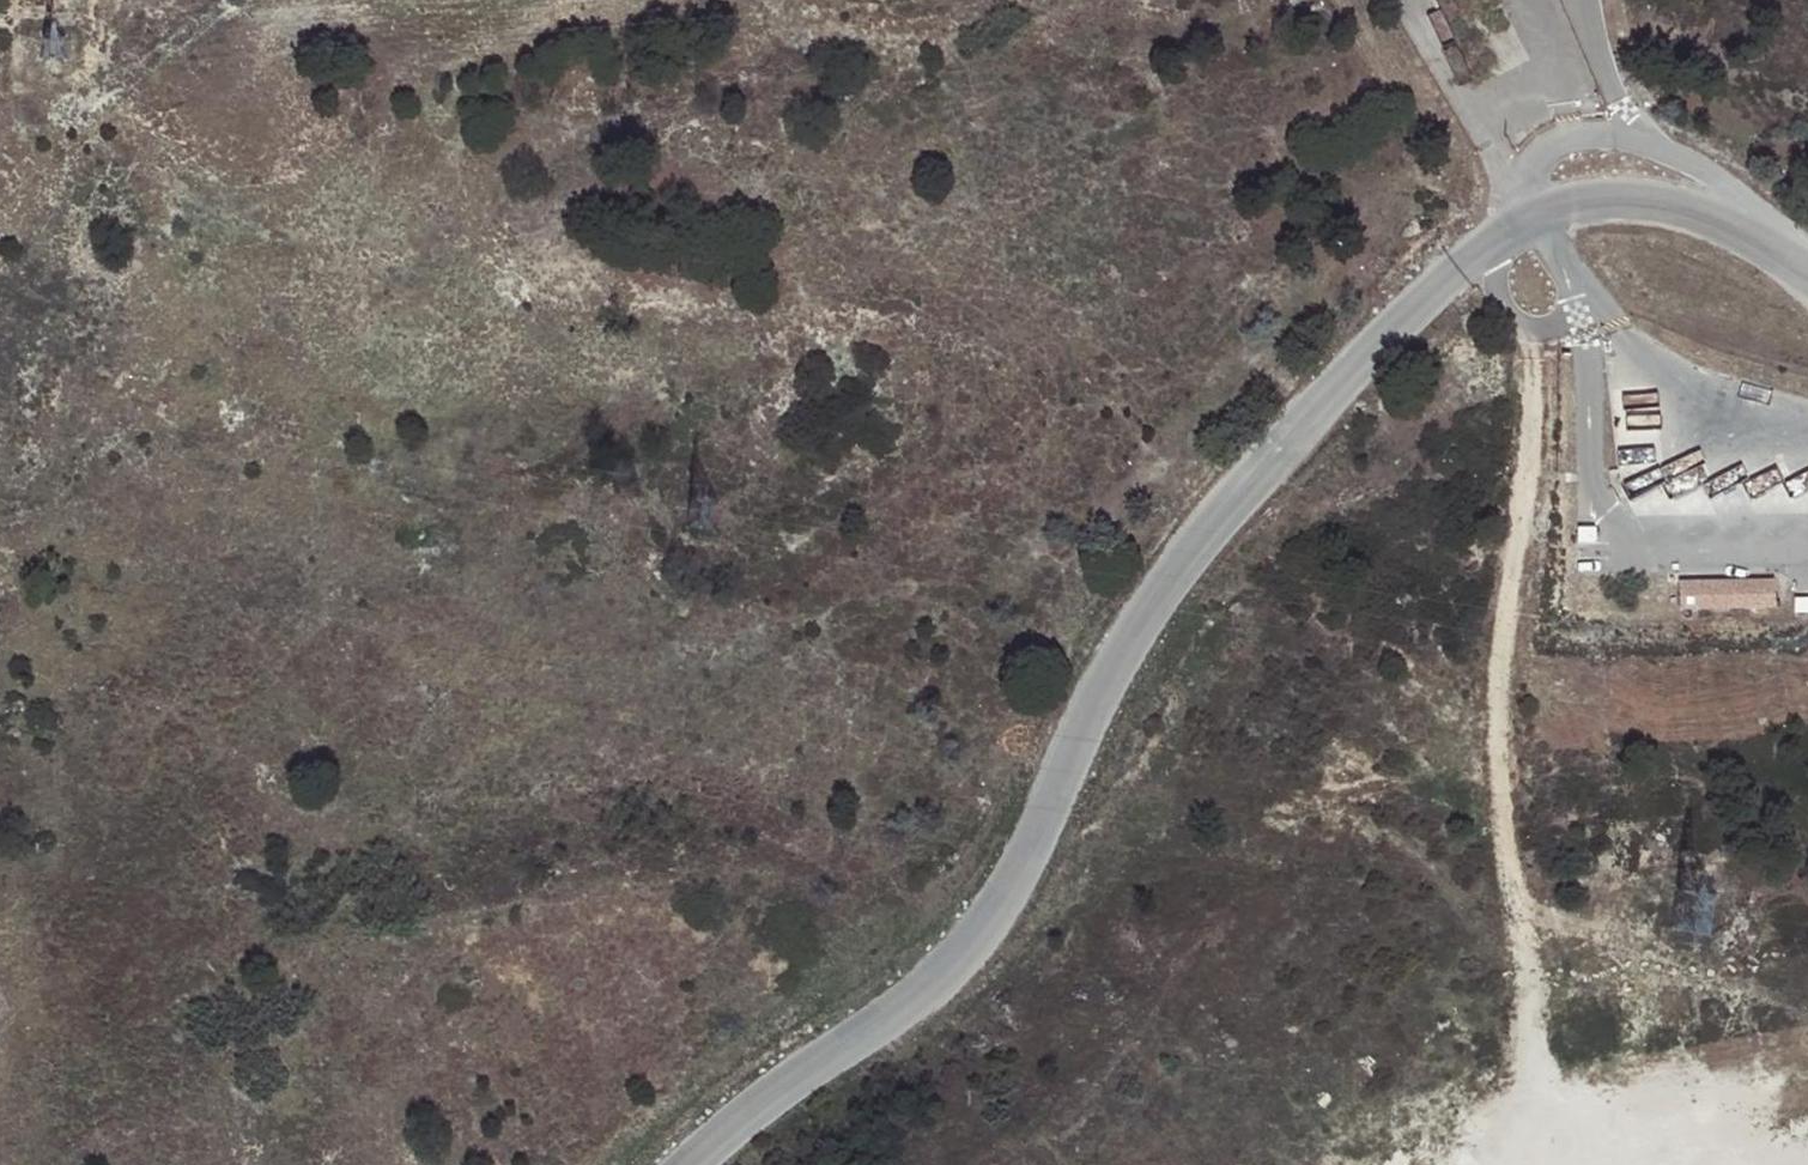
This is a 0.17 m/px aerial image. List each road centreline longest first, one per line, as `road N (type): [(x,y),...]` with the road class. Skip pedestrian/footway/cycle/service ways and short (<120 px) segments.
road 1 (unclassified): [(1807,280),(1710,217),(1653,204),(1589,202),(1494,245),(1423,300),(1218,521),(1124,650),(1017,888),(980,941),(942,981),(787,1088),(698,1164)]

